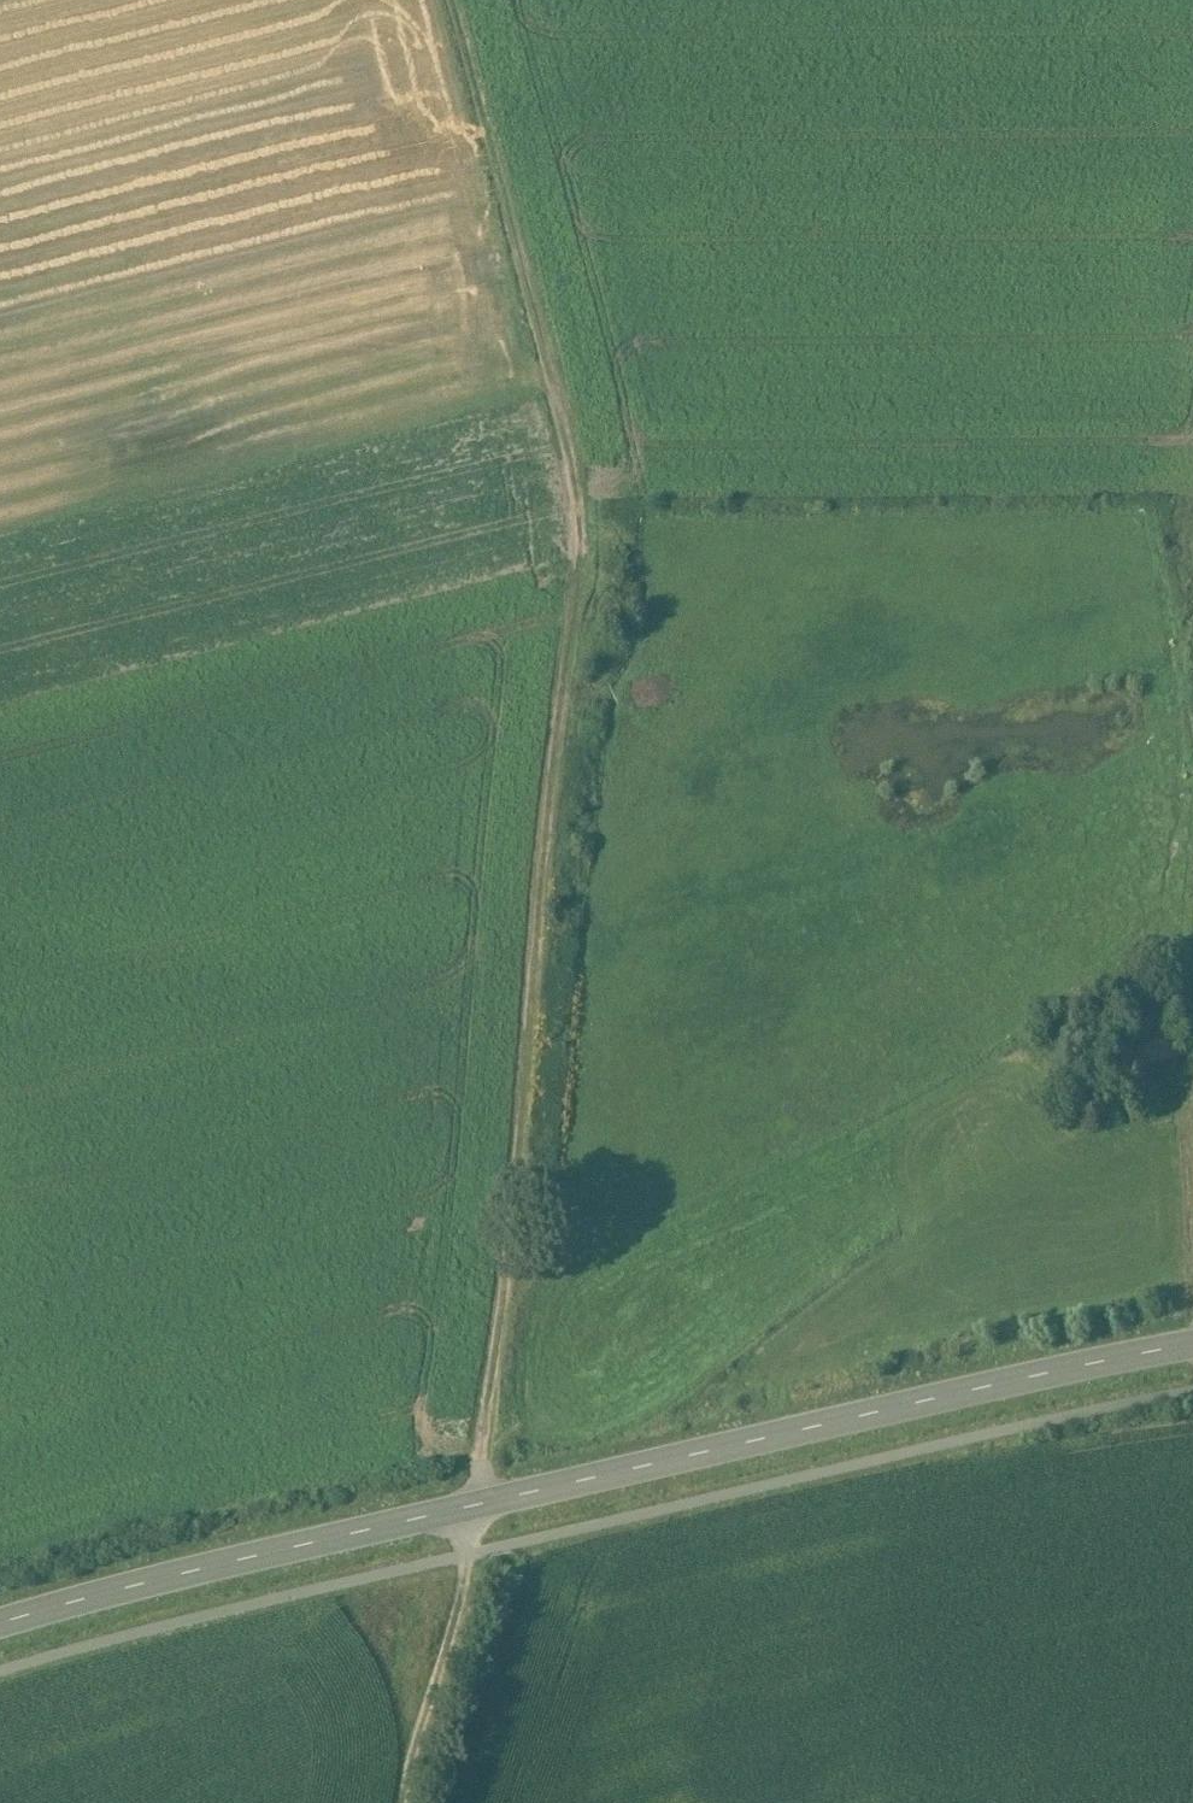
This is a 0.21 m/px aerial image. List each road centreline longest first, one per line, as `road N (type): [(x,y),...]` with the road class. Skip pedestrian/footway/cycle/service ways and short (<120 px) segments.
road 1 (track): [(579,476),(484,1502),(450,1646),(414,1741),(404,1802)]
road 2 (secondary): [(0,1622),(235,1559),(1192,1344)]

